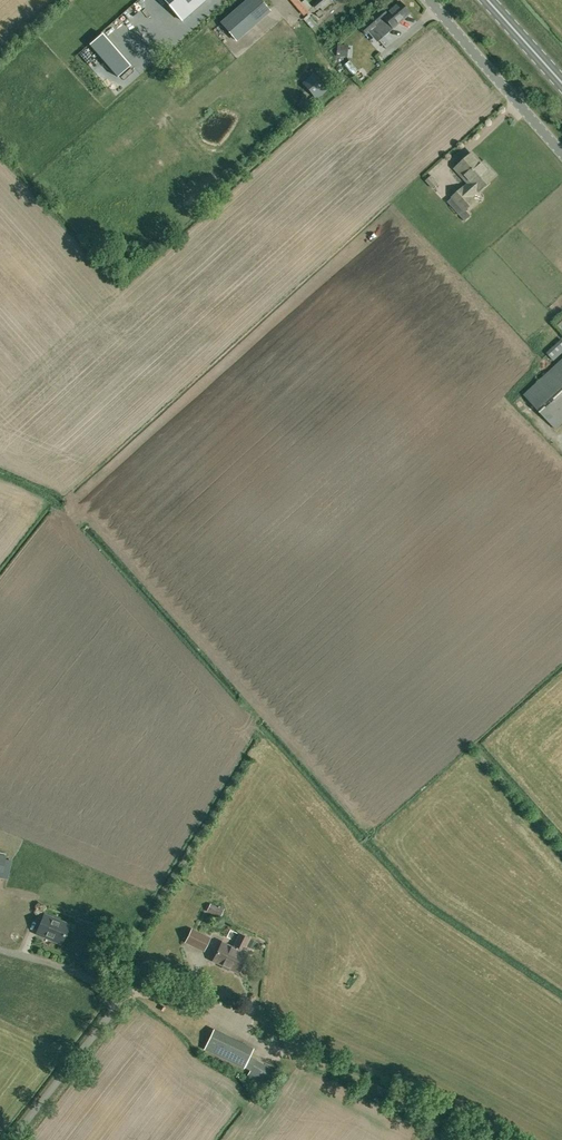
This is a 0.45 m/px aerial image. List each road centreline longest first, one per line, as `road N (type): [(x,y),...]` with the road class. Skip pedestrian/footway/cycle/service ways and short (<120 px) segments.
road 1 (unclassified): [(10,1139),(137,976)]
road 2 (unclassified): [(561,153),(432,0)]

